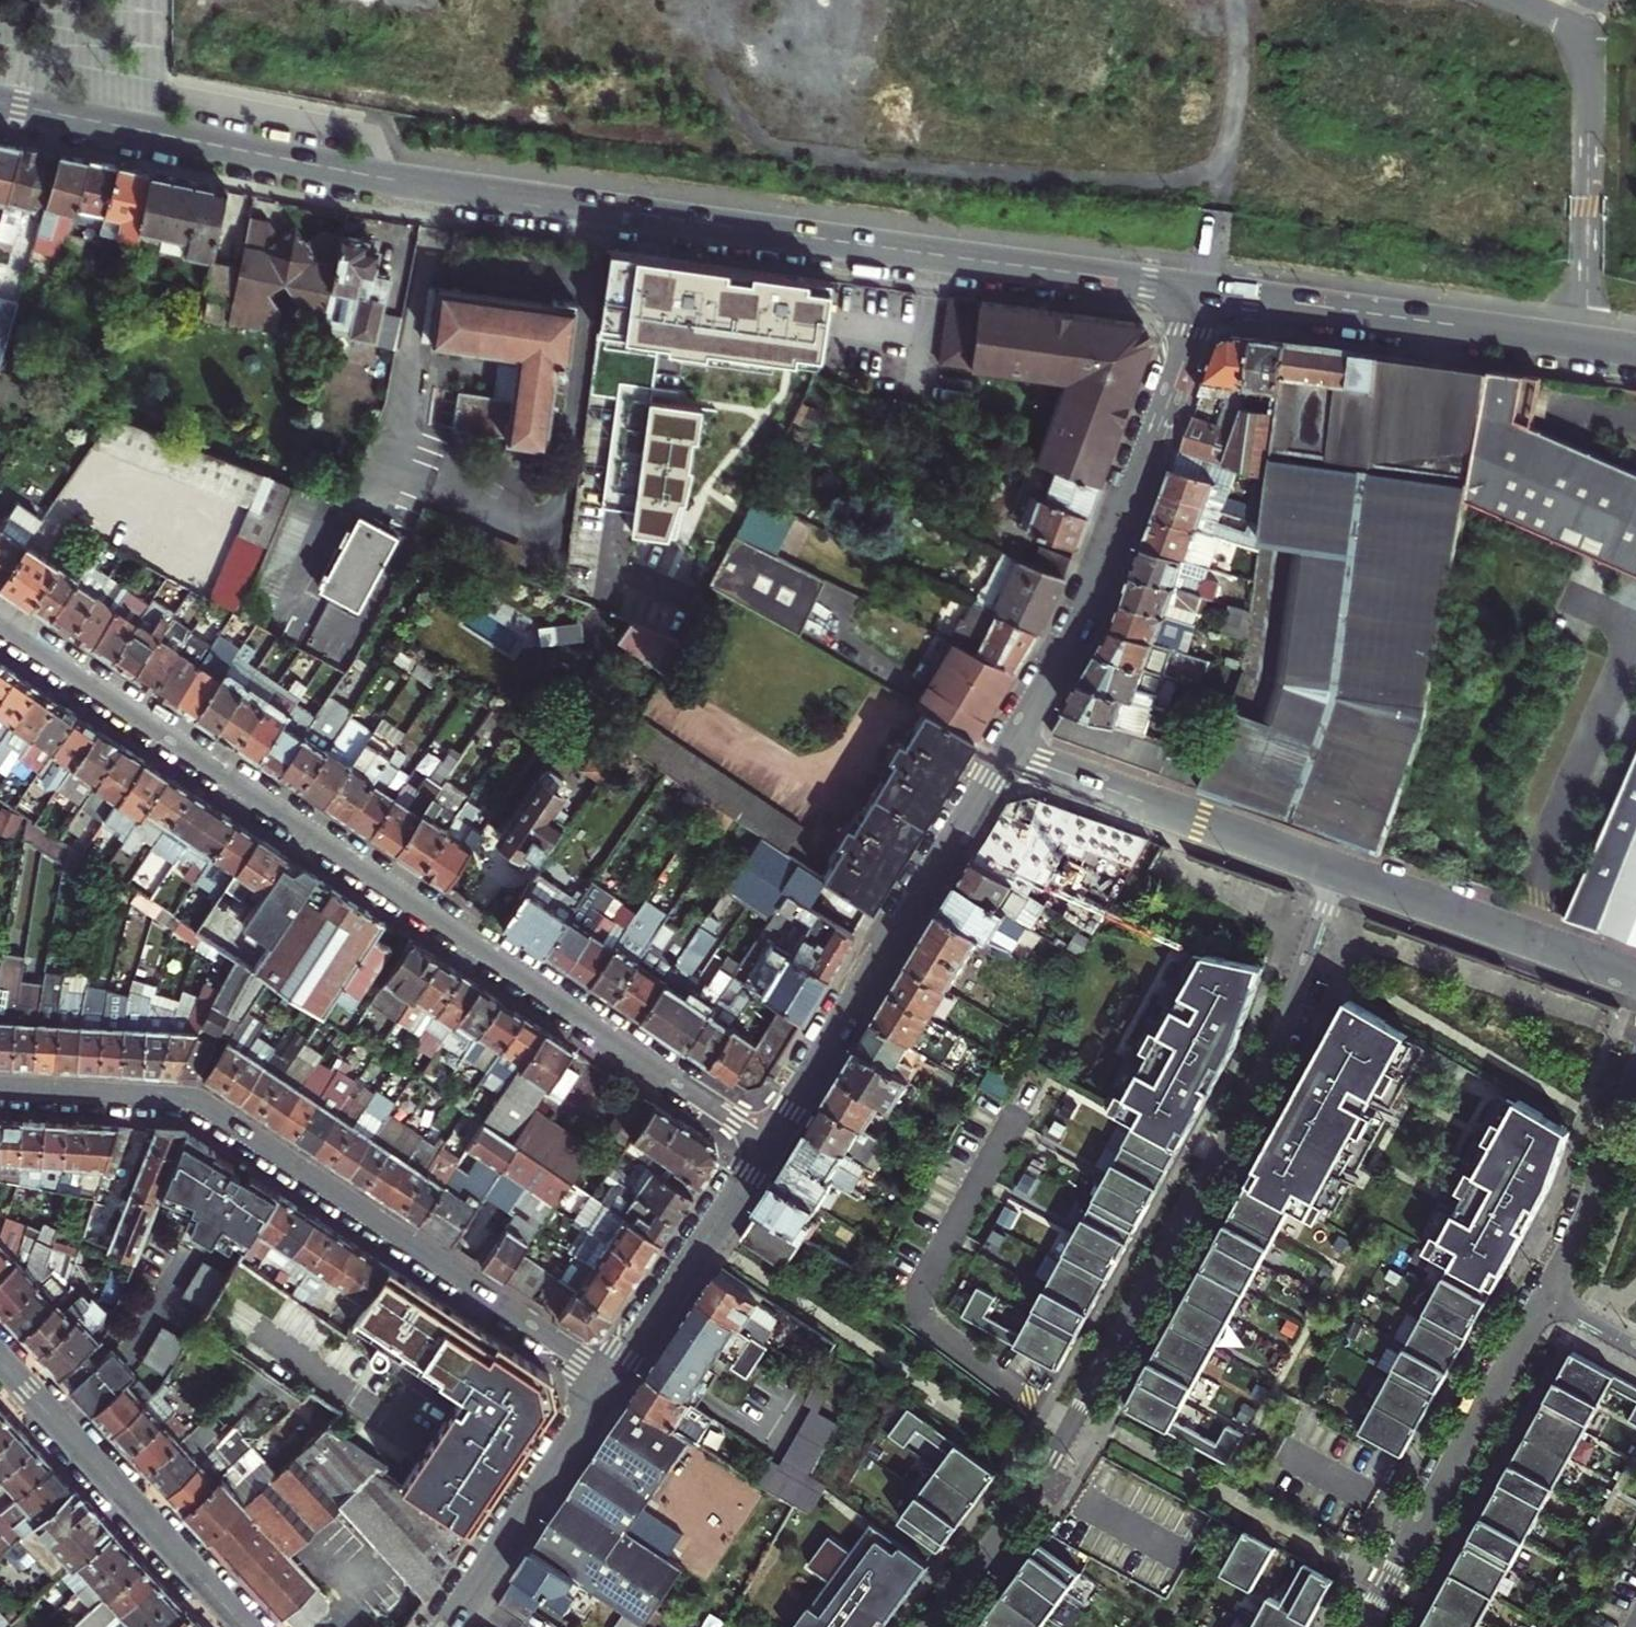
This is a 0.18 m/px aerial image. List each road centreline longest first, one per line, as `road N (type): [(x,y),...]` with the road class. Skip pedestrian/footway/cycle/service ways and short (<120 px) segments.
road 1 (residential): [(1200,291),(438,188),(16,108)]
road 2 (residential): [(0,626),(768,1143)]
road 3 (residential): [(1336,872),(1266,1066),(1061,1444),(930,1626)]
road 4 (residential): [(0,1088),(170,1099),(213,1112),(612,1383)]
road 5 (residential): [(1007,754),(1089,599),(1200,291)]
road 6 (residential): [(768,1143),(1007,754)]
road 7 (residential): [(1200,291),(1635,350)]
road 8 (residential): [(1547,1297),(1368,1626)]
road 9 (tertiary): [(0,1360),(244,1626)]
road 10 (residential): [(1007,754),(1336,872)]
road 11 (residential): [(1336,872),(1635,982)]
road 12 (residential): [(452,1626),(612,1383)]
road 13 (residential): [(612,1383),(768,1143)]
road 14 (residential): [(1635,1084),(1547,1297)]

